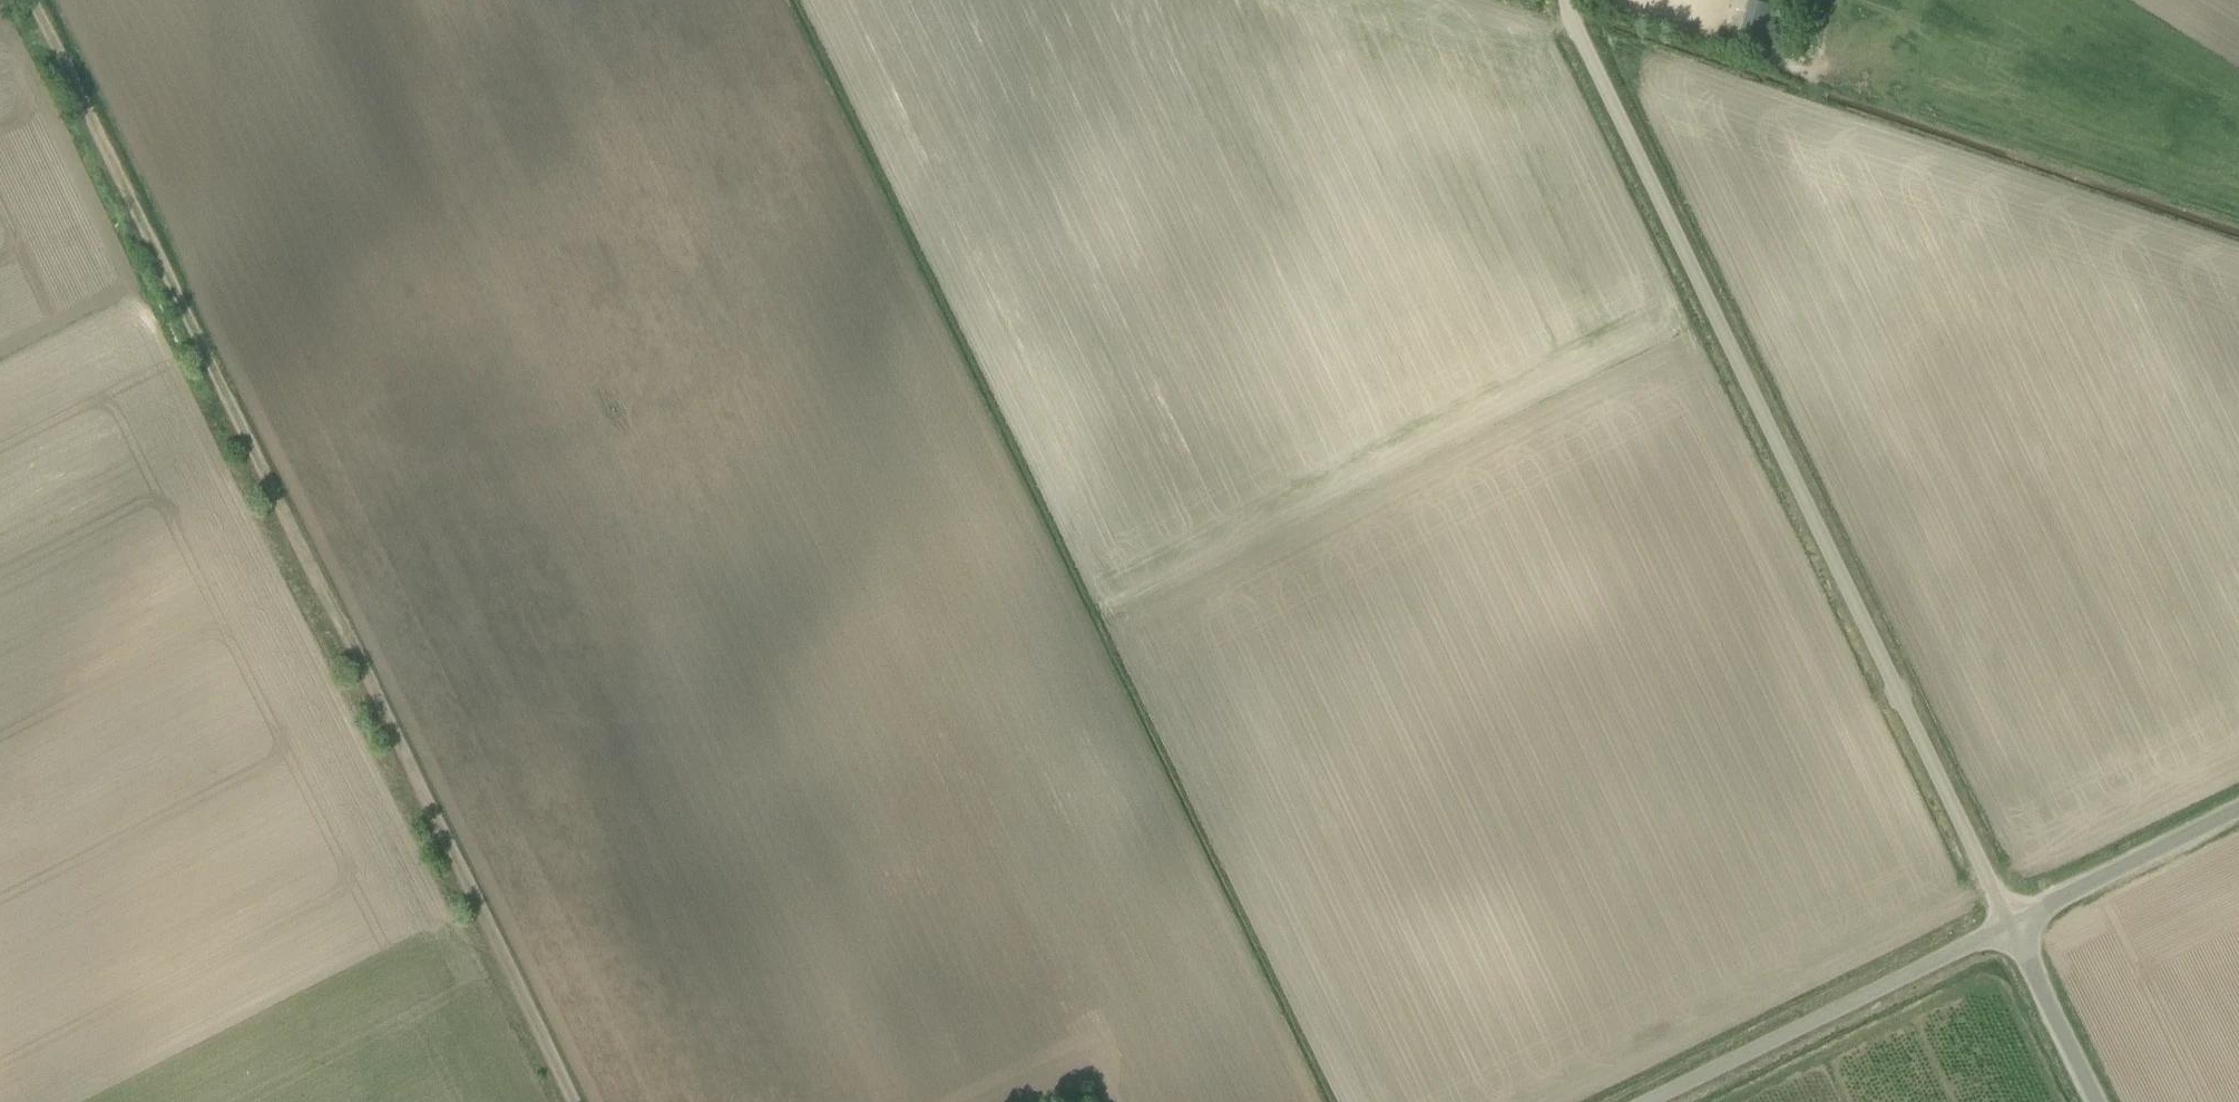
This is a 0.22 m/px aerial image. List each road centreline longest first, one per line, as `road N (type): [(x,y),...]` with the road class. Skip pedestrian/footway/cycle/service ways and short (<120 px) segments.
road 1 (track): [(572,1101),(29,0)]
road 2 (unclassified): [(1646,1101),(2009,930)]
road 3 (unclassified): [(2009,930),(2238,816)]
road 4 (unclassified): [(2093,1101),(2009,930)]

